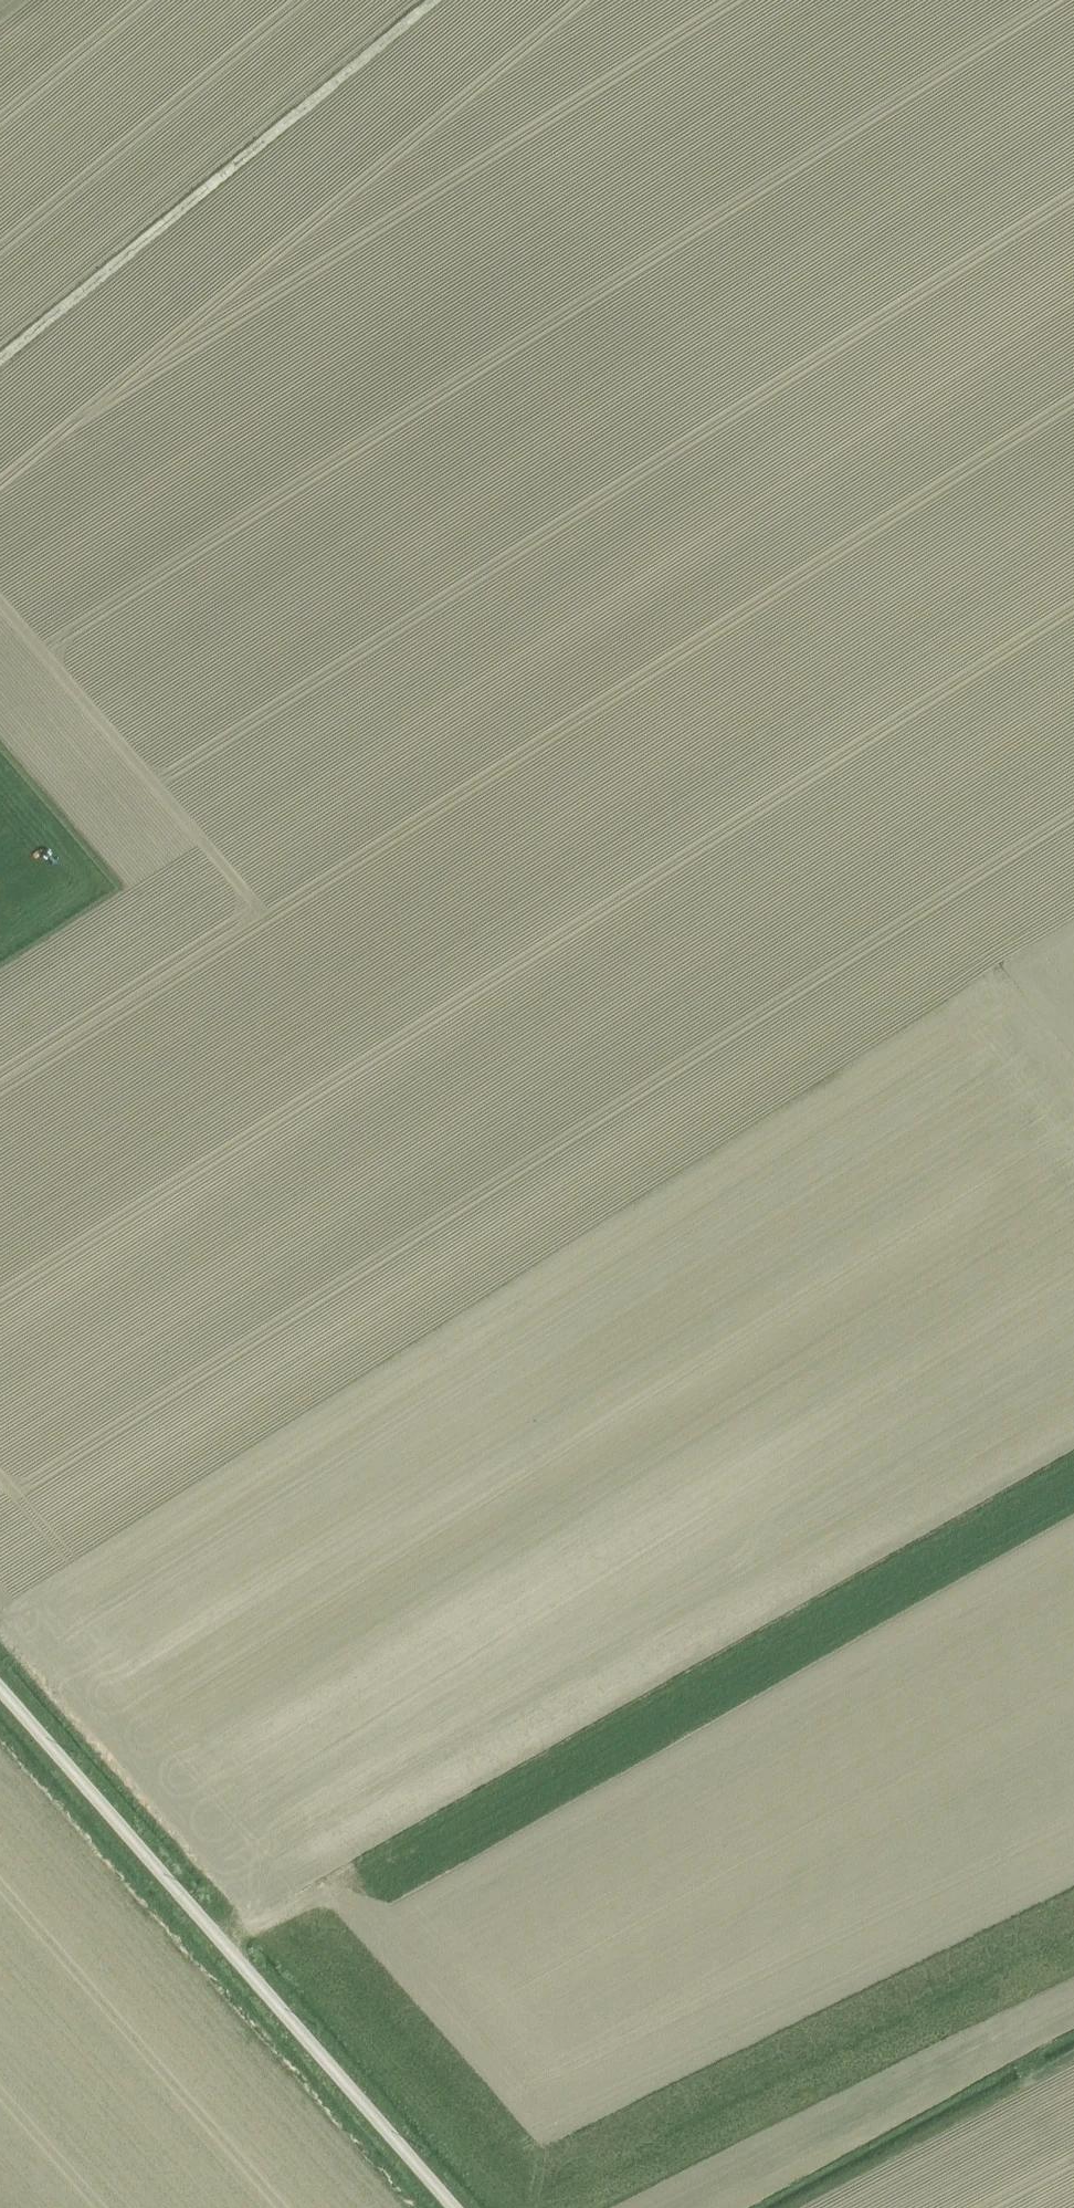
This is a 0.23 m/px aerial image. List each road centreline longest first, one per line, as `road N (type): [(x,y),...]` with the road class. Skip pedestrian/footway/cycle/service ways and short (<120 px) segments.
road 1 (unclassified): [(451,2207),(0,1695)]
road 2 (track): [(434,0),(0,359)]

